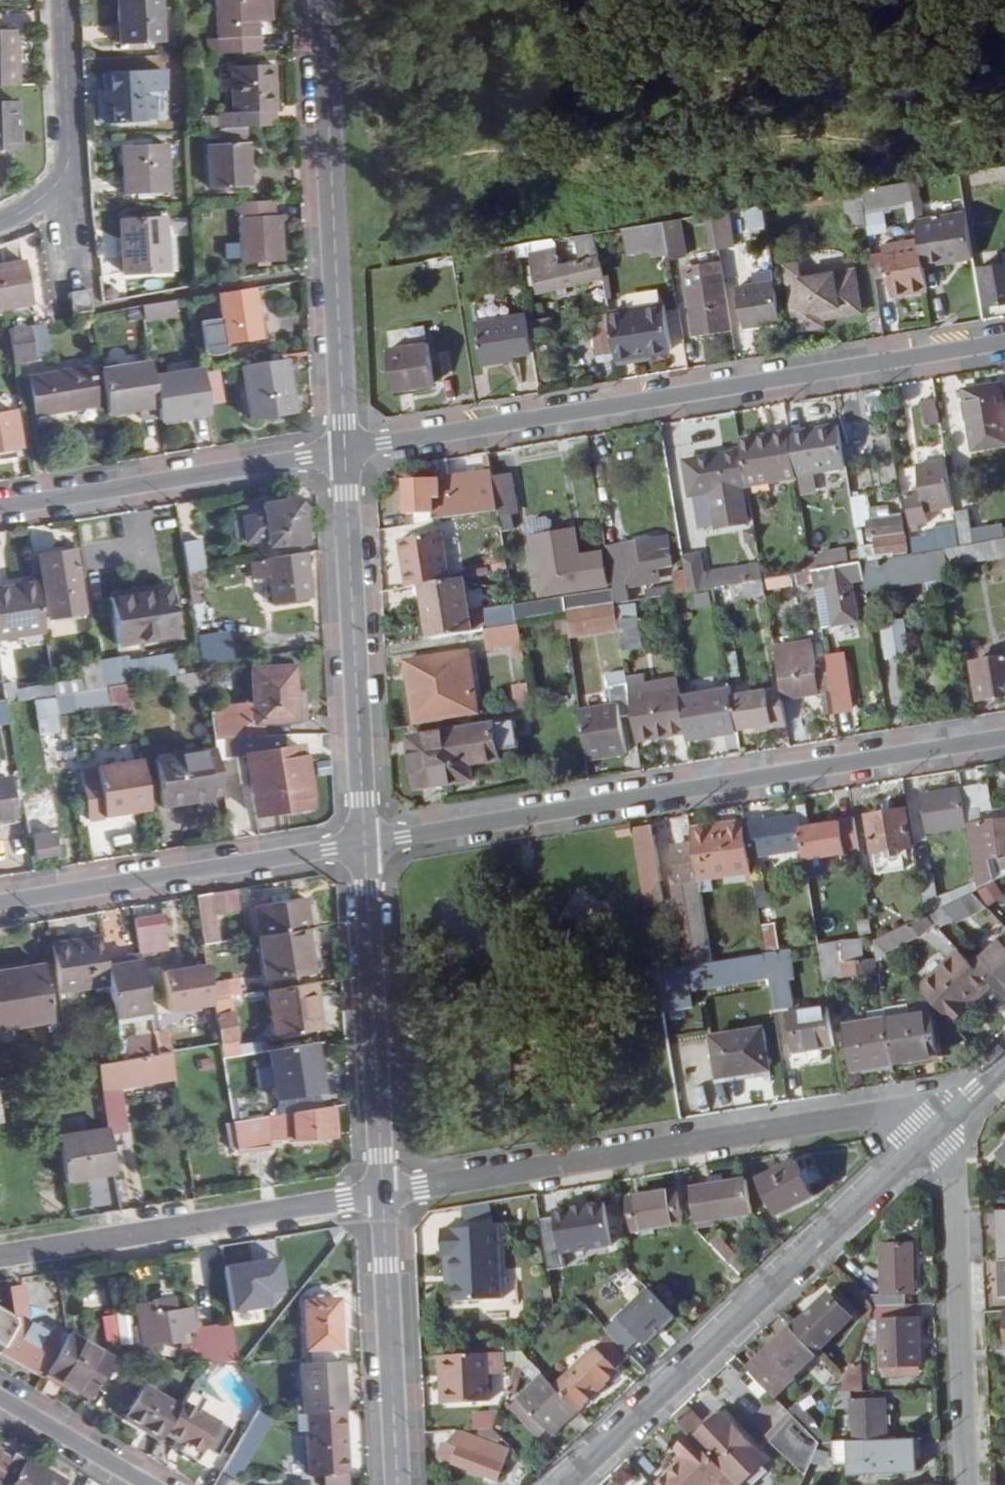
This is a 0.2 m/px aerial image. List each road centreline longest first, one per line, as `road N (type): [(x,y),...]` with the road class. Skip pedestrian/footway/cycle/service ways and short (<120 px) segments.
road 1 (residential): [(344,454),(1004,344)]
road 2 (residential): [(1004,740),(364,845)]
road 3 (residential): [(950,1121),(927,1109),(382,1194)]
road 4 (residential): [(950,1121),(566,1484)]
road 5 (residential): [(344,454),(321,0)]
road 6 (residential): [(364,845),(344,454)]
road 7 (residential): [(382,1194),(0,1256)]
road 8 (residential): [(364,845),(0,906)]
road 9 (residential): [(950,1121),(964,1484)]
road 10 (residential): [(382,1194),(364,845)]
road 11 (residential): [(0,511),(344,454)]
road 12 (residential): [(398,1484),(382,1194)]
road 13 (residential): [(48,198),(69,165),(61,0)]
road 14 (residential): [(0,1400),(143,1484)]

